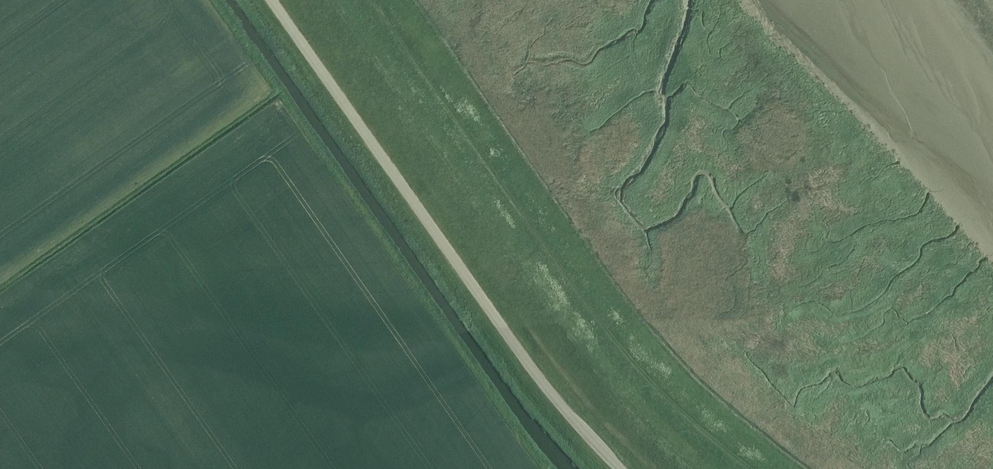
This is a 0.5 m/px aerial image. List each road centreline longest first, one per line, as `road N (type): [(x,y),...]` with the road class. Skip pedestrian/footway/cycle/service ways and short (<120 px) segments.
road 1 (track): [(727,468),(630,381),(356,0)]
road 2 (unclassified): [(621,468),(551,394),(273,0)]

